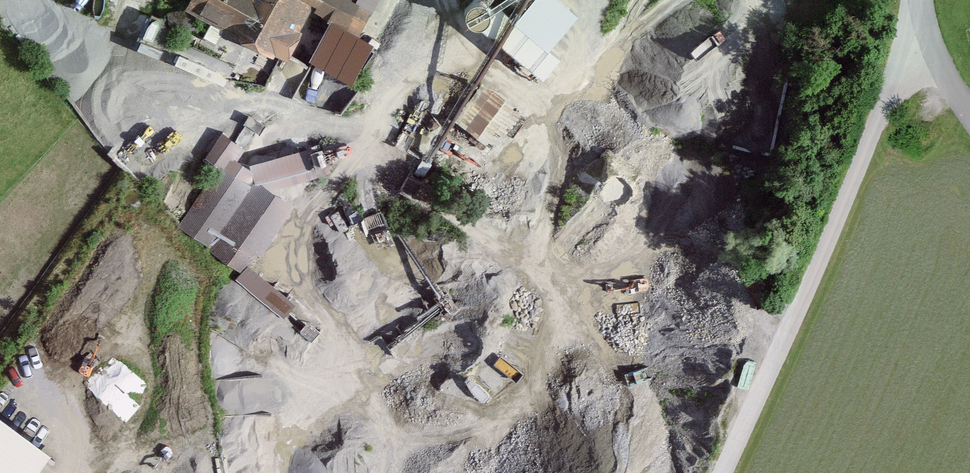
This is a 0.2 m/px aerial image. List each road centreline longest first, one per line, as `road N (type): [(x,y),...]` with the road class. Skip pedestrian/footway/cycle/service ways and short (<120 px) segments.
road 1 (unclassified): [(727,472),(891,117),(912,0)]
road 2 (unclassified): [(922,0),(930,42),(969,118)]

